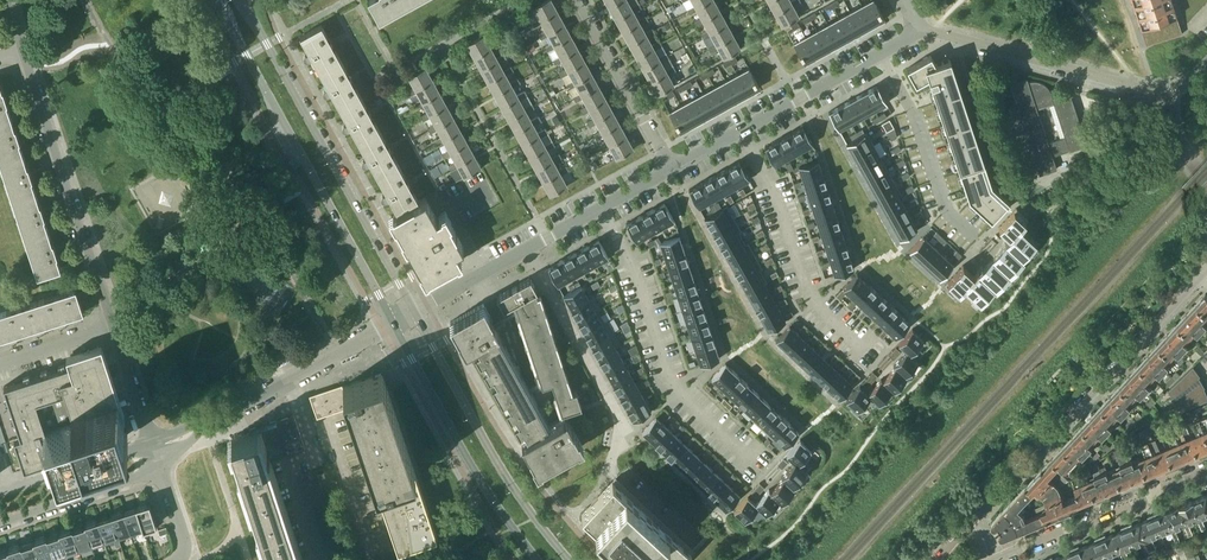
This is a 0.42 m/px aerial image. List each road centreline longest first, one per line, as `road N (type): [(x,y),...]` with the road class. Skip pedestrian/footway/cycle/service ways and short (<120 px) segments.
road 1 (residential): [(1206,269),(939,559)]
road 2 (tertiary): [(216,0),(395,322)]
road 3 (tertiary): [(414,311),(240,0)]
road 4 (residential): [(922,30),(1153,90),(1206,68)]
road 5 (tertiary): [(569,559),(499,465),(414,311)]
road 6 (residential): [(111,325),(21,51)]
road 7 (residential): [(672,170),(922,30)]
road 8 (tertiary): [(395,322),(484,484),(540,559)]
road 9 (residential): [(158,455),(203,422),(395,322)]
road 10 (residential): [(993,559),(1206,470)]
road 11 (residential): [(525,248),(623,422),(619,447)]
road 12 (residential): [(672,170),(580,0)]
road 13 (residential): [(0,529),(134,480),(158,455)]
road 14 (residential): [(525,248),(672,170)]
road 15 (residential): [(158,455),(124,453),(0,493)]
road 16 (residential): [(158,455),(111,325)]
road 17 (residential): [(414,311),(525,248)]

